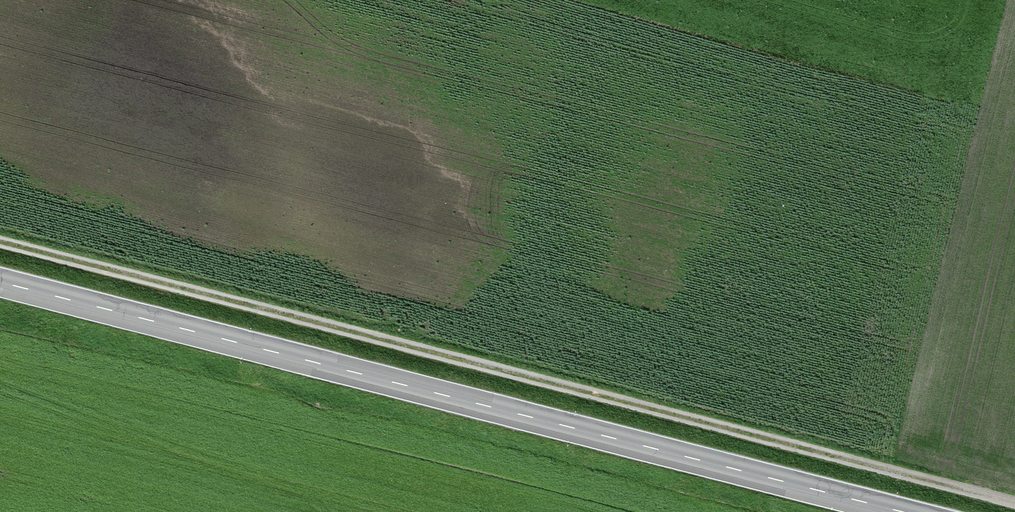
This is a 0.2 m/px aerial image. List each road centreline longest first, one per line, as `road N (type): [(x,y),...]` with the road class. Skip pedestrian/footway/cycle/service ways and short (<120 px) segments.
road 1 (track): [(0,244),(1014,506)]
road 2 (secondary): [(0,283),(902,511)]

